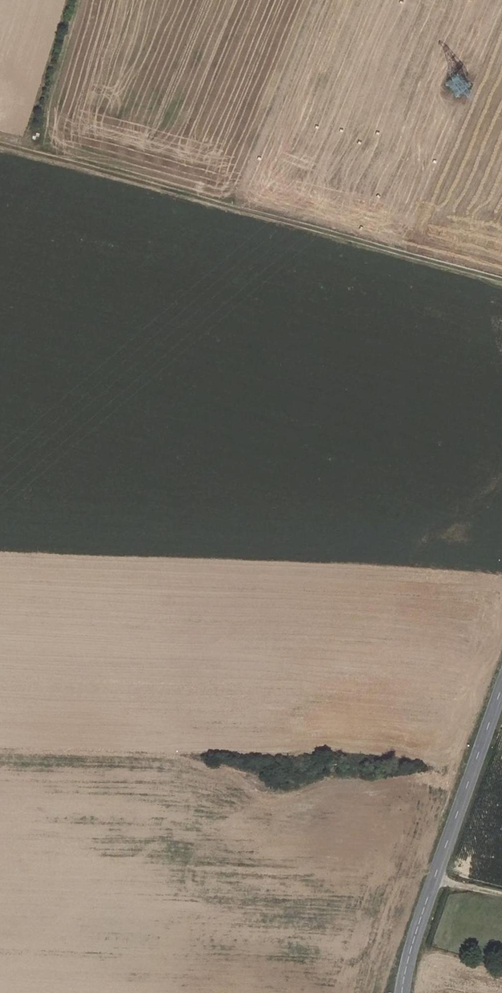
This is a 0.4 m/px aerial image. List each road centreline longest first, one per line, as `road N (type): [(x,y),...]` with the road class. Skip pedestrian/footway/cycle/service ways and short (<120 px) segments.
road 1 (track): [(0,145),(501,280)]
road 2 (tertiary): [(501,686),(401,992)]

